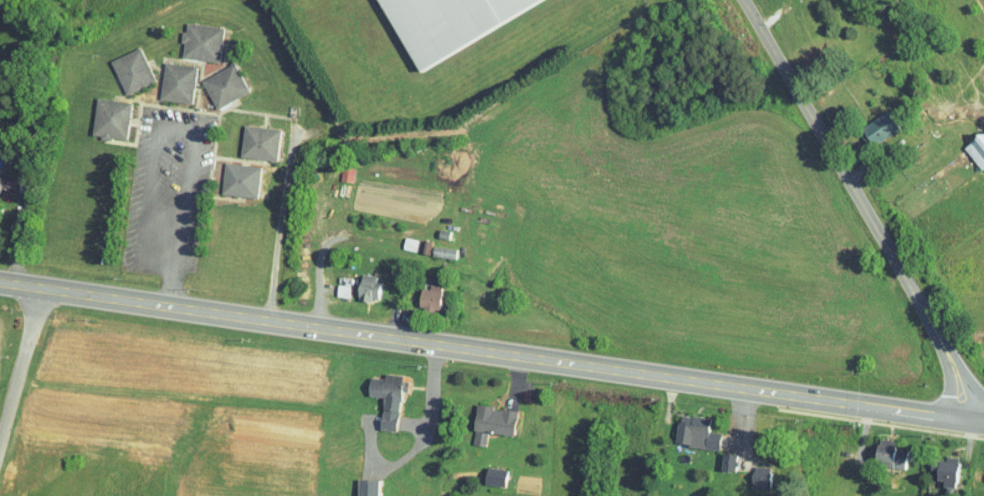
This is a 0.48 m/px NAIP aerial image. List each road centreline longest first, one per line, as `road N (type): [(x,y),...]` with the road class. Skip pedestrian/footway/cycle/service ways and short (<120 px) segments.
road 1 (primary): [(479,354),(965,419)]
road 2 (primary): [(0,285),(479,354)]
road 3 (residential): [(742,0),(960,373),(965,419)]
road 4 (residential): [(41,291),(0,437)]

